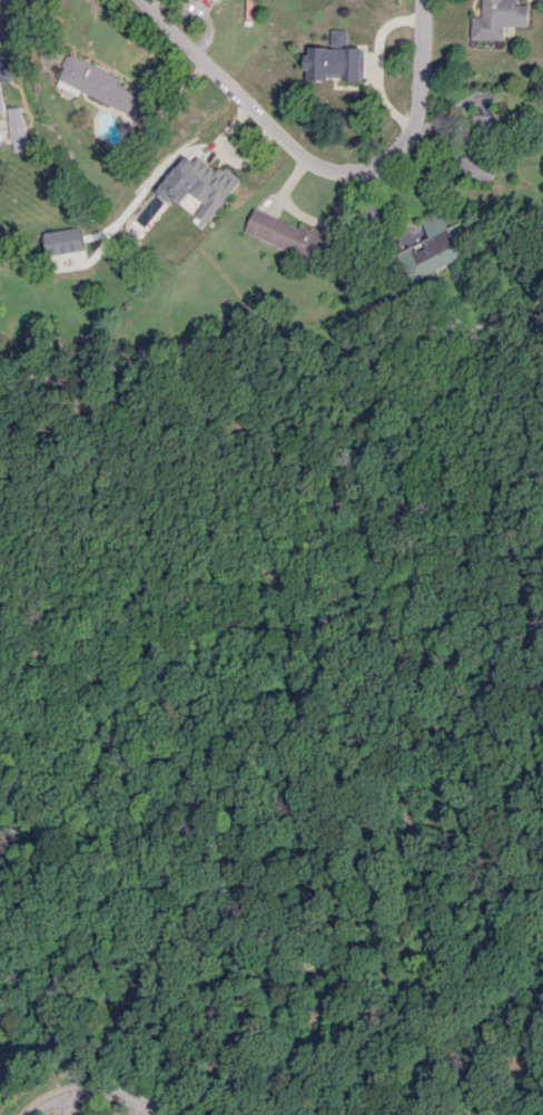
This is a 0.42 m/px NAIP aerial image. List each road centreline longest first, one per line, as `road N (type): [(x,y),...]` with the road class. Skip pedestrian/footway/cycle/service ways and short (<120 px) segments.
road 1 (residential): [(423,0),(423,65),(408,140),(385,166),(353,173),(318,167),(294,150),(145,0)]
road 2 (residential): [(156,1114),(116,1092),(69,1097),(34,1114)]

